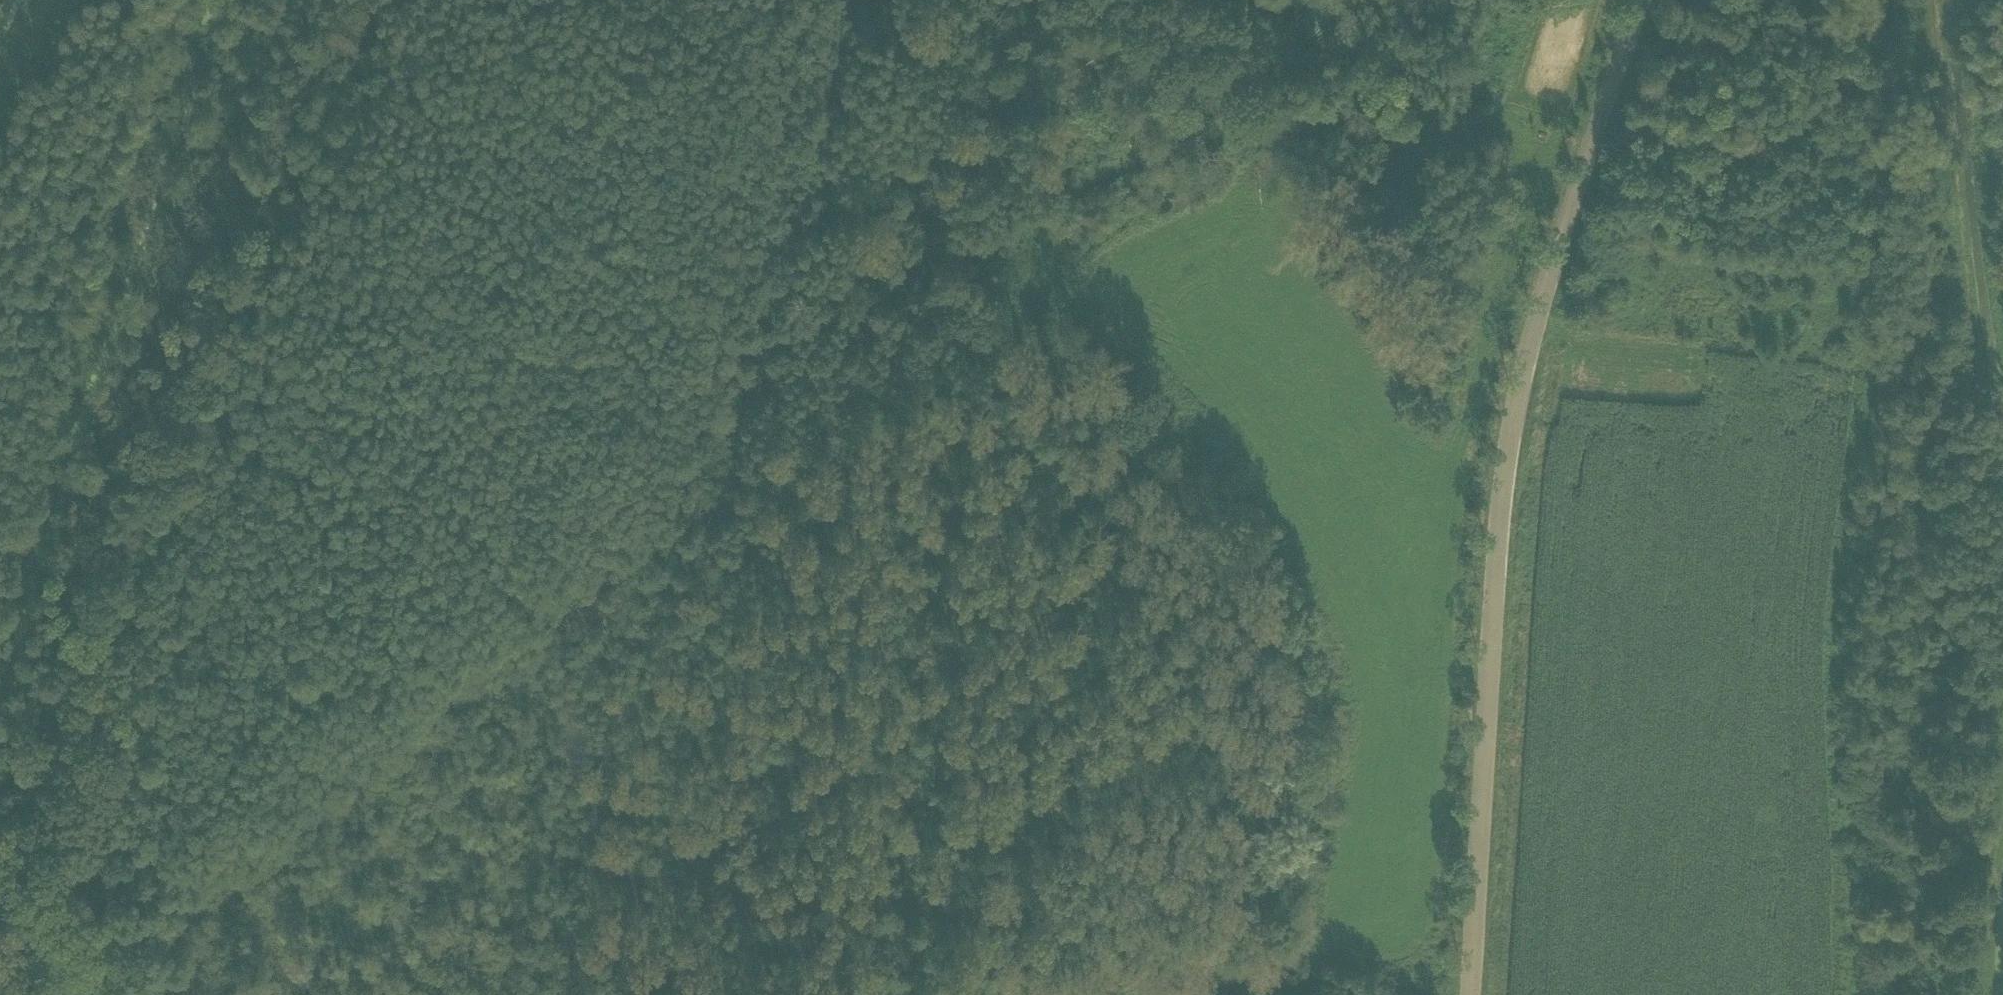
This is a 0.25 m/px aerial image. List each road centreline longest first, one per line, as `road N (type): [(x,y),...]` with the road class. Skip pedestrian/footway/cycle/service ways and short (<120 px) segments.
road 1 (unclassified): [(1469,994),(1512,416),(1541,299),(1640,0)]

